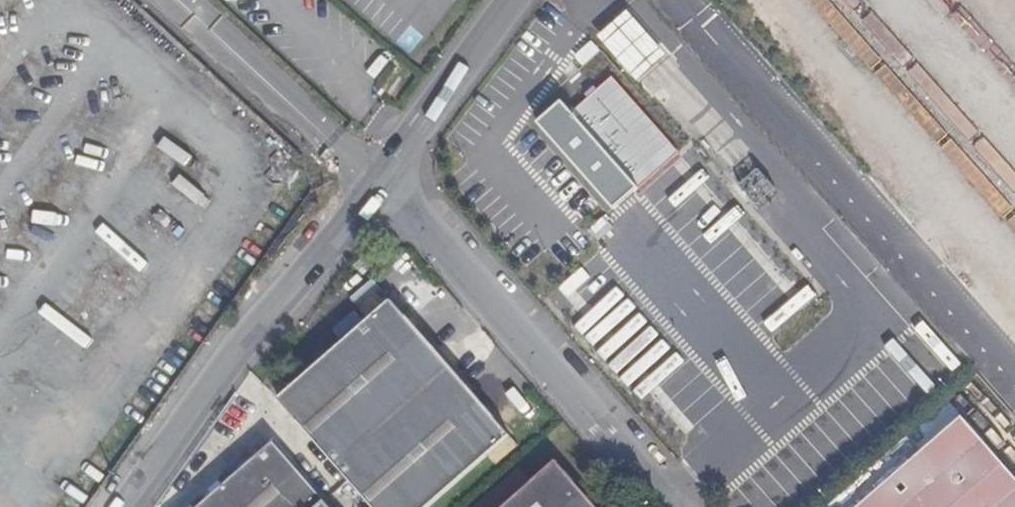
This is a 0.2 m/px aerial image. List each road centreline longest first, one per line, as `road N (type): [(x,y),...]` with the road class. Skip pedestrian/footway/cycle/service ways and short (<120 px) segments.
road 1 (unclassified): [(670,506),(375,180)]
road 2 (unclassified): [(124,506),(223,363),(375,180)]
road 3 (unclassified): [(375,180),(509,0)]

